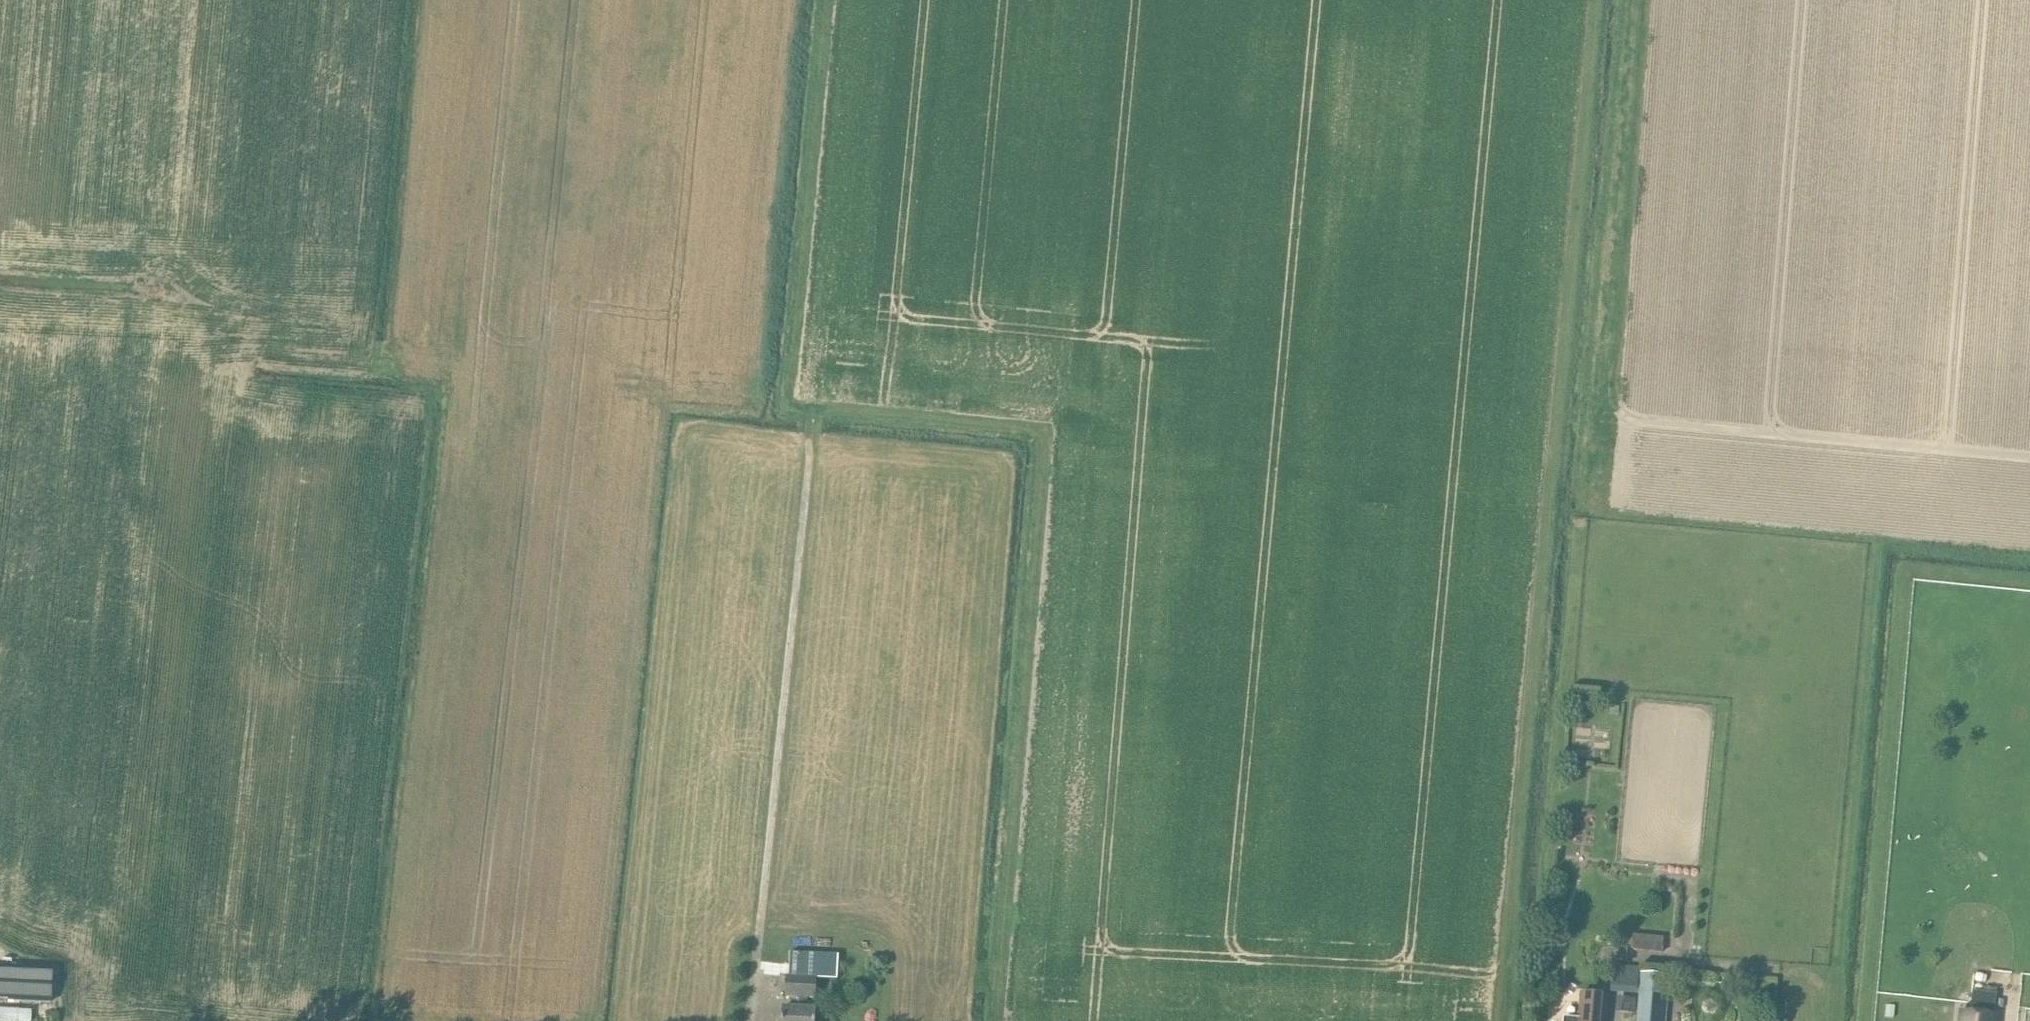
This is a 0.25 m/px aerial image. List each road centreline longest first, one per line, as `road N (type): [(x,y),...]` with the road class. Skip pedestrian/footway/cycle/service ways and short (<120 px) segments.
road 1 (track): [(754,973),(808,439)]
road 2 (track): [(398,1020),(457,523)]

